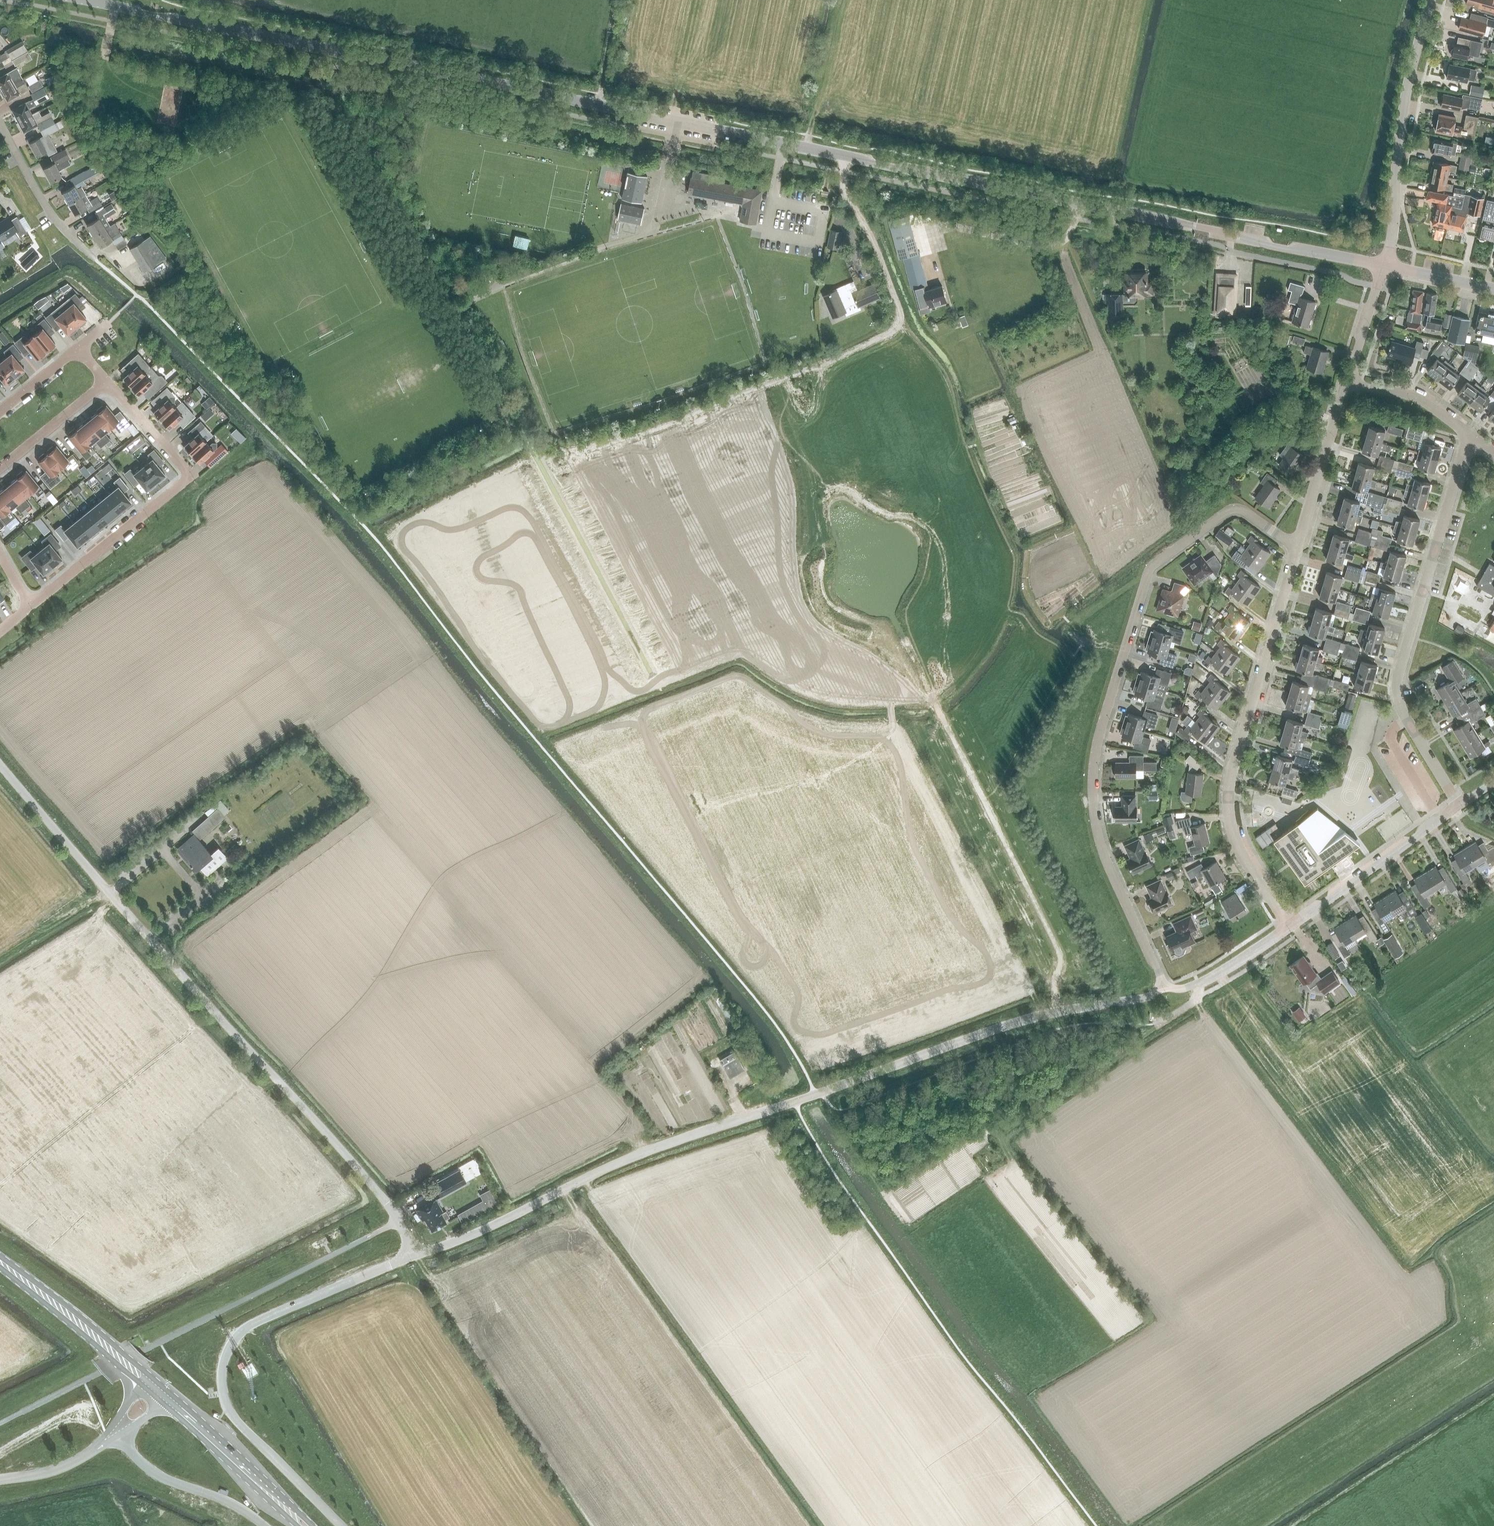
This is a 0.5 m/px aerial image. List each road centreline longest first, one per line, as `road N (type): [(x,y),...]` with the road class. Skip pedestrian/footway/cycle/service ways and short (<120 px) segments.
road 1 (secondary): [(1384,266),(86,0)]
road 2 (unclassified): [(414,1256),(647,1151),(1027,1018),(1146,998),(1164,986)]
road 3 (unclassified): [(414,1256),(381,1196),(0,765)]
road 4 (residential): [(1164,986),(1106,860),(1093,796),(1099,737),(1149,573),(1236,509),(1297,548)]
road 5 (unclassified): [(414,1256),(251,1325),(225,1358),(221,1386),(230,1413),(341,1525)]
road 6 (residential): [(1288,927),(1239,850),(1228,803),(1297,548)]
road 7 (residential): [(1459,804),(1402,711),(1397,685),(1469,434)]
road 8 (tertiary): [(1384,266),(1405,99),(1430,0)]
road 9 (residential): [(1459,804),(1288,927)]
road 10 (residential): [(30,607),(192,476)]
road 11 (primary): [(162,1386),(0,1256)]
road 12 (primary): [(312,1525),(162,1386)]
road 13 (primary): [(0,1267),(143,1387)]
road 14 (primary): [(162,1402),(297,1525)]
road 15 (unclassified): [(264,1525),(237,1506),(155,1474),(112,1434)]
road 16 (residential): [(1297,548),(1348,382)]
road 17 (residential): [(95,259),(53,216),(0,124)]
road 18 (track): [(899,339),(890,285),(842,187)]
road 19 (residential): [(1288,927),(1207,979),(1164,986)]
road 20 (residential): [(106,381),(0,468)]
road 21 (residential): [(1469,434),(1421,400),(1348,382)]
road 22 (residential): [(106,381),(192,476)]
road 23 (tertiary): [(0,1480),(61,1468),(112,1434)]
road 24 (residential): [(1348,382),(1384,266)]

